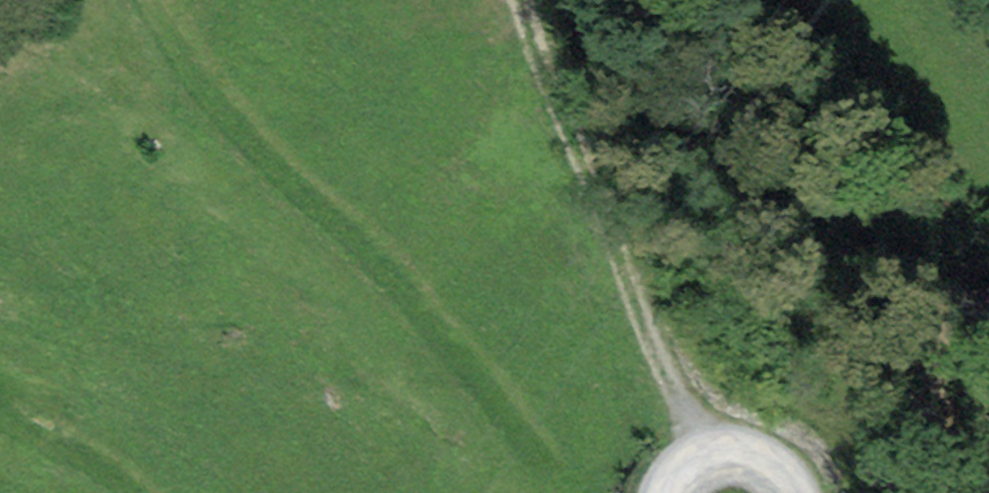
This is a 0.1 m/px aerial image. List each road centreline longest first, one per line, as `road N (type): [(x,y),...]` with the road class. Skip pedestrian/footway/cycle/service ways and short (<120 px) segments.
road 1 (track): [(146,0),(270,170),(384,258),(551,468)]
road 2 (track): [(703,456),(523,0)]
road 3 (residential): [(666,492),(680,471),(729,450),(775,466),(795,492)]
road 4 (track): [(135,492),(0,412)]

